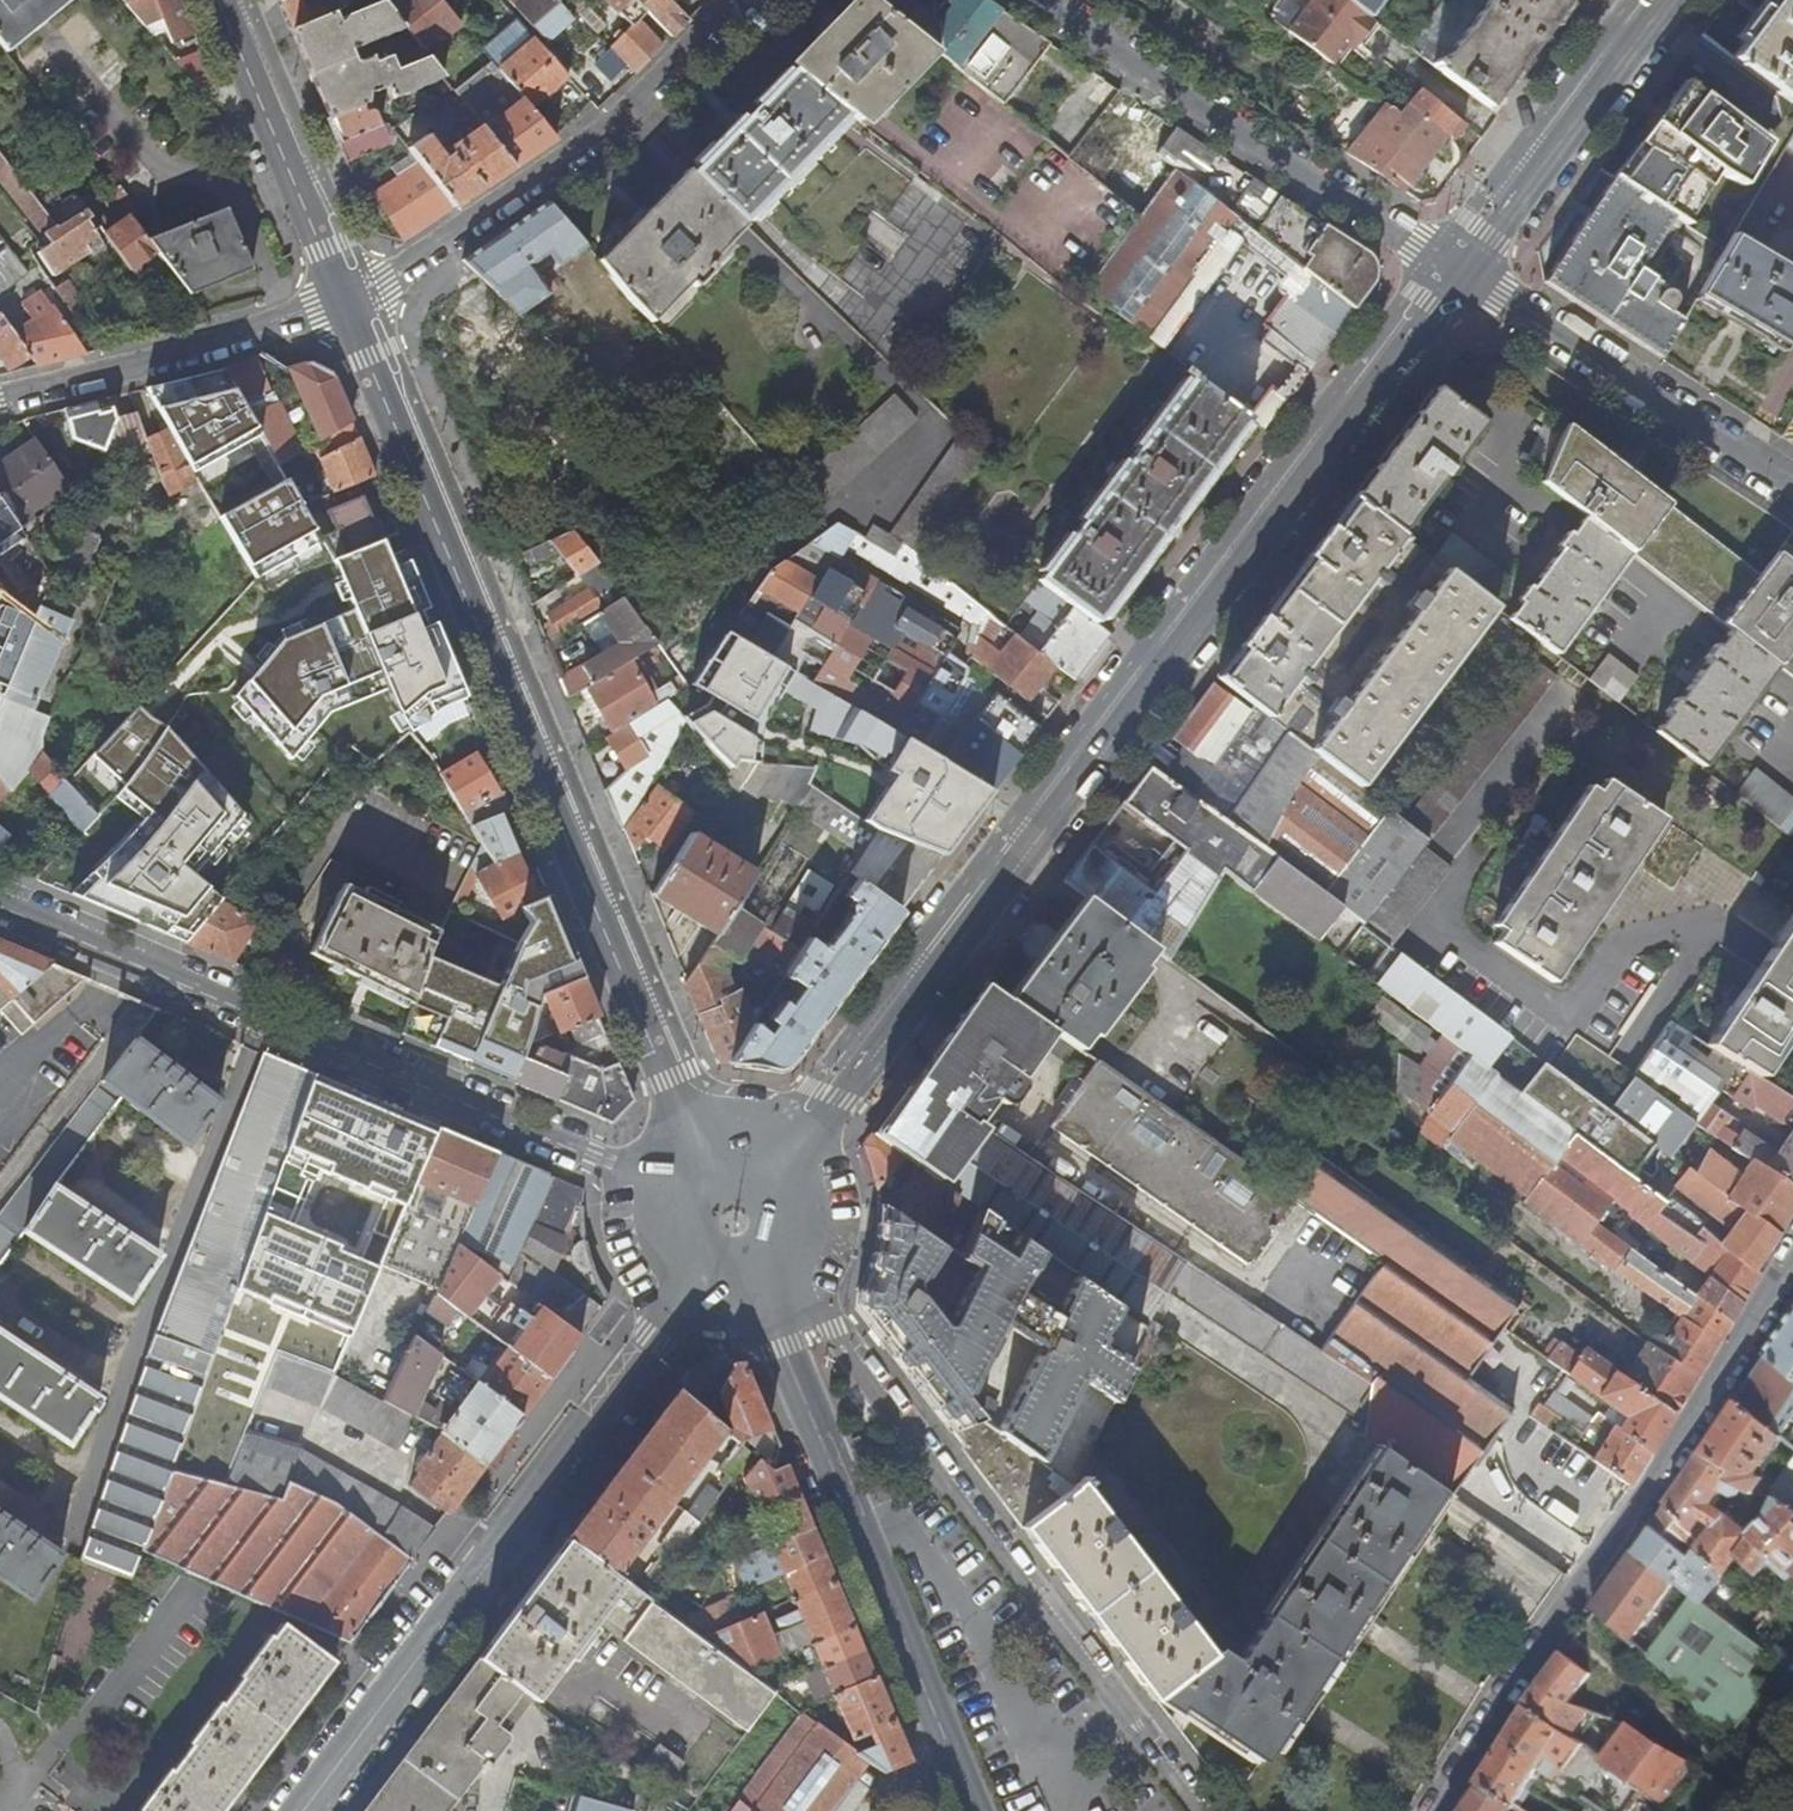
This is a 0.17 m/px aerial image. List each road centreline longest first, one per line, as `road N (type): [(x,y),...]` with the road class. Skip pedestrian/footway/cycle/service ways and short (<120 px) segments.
road 1 (primary): [(1464,273),(839,1099),(791,1149)]
road 2 (secondary): [(343,302),(688,1130)]
road 3 (tertiary): [(642,1180),(0,910)]
road 4 (residential): [(782,1281),(831,1331),(1198,1810)]
road 5 (residential): [(1442,1810),(1792,1264)]
road 6 (tertiary): [(296,1810),(676,1286)]
road 7 (primary): [(976,1810),(762,1292)]
road 8 (residential): [(738,0),(613,126),(432,254),(343,302)]
road 9 (residential): [(1464,273),(1047,0)]
road 10 (residential): [(1792,489),(1464,273)]
road 11 (residential): [(343,302),(125,370),(0,397)]
road 12 (primary): [(1669,0),(1464,273)]
road 13 (secondary): [(219,0),(343,302)]
road 14 (primary): [(782,1281),(802,1259),(815,1202),(791,1149)]

